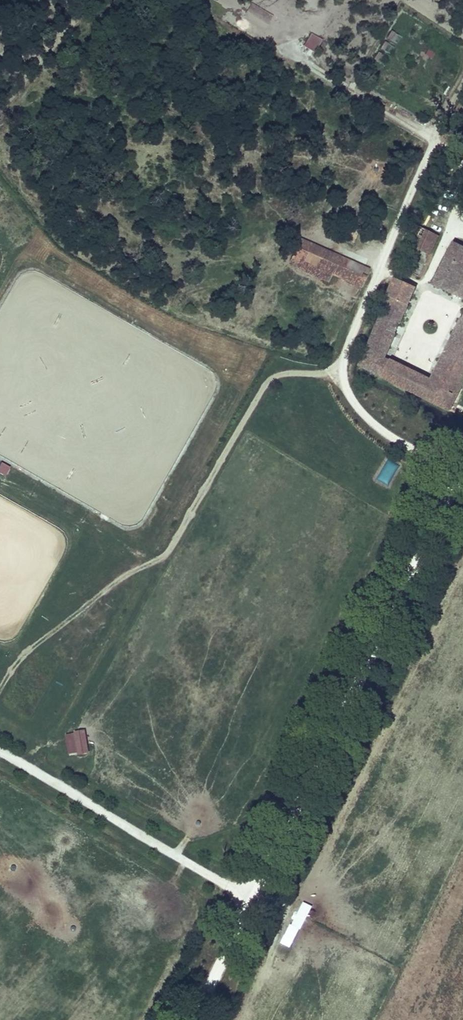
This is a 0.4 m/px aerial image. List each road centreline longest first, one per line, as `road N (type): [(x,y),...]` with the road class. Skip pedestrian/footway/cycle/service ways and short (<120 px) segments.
road 1 (track): [(0,474),(88,527),(97,561),(71,630),(0,698)]

